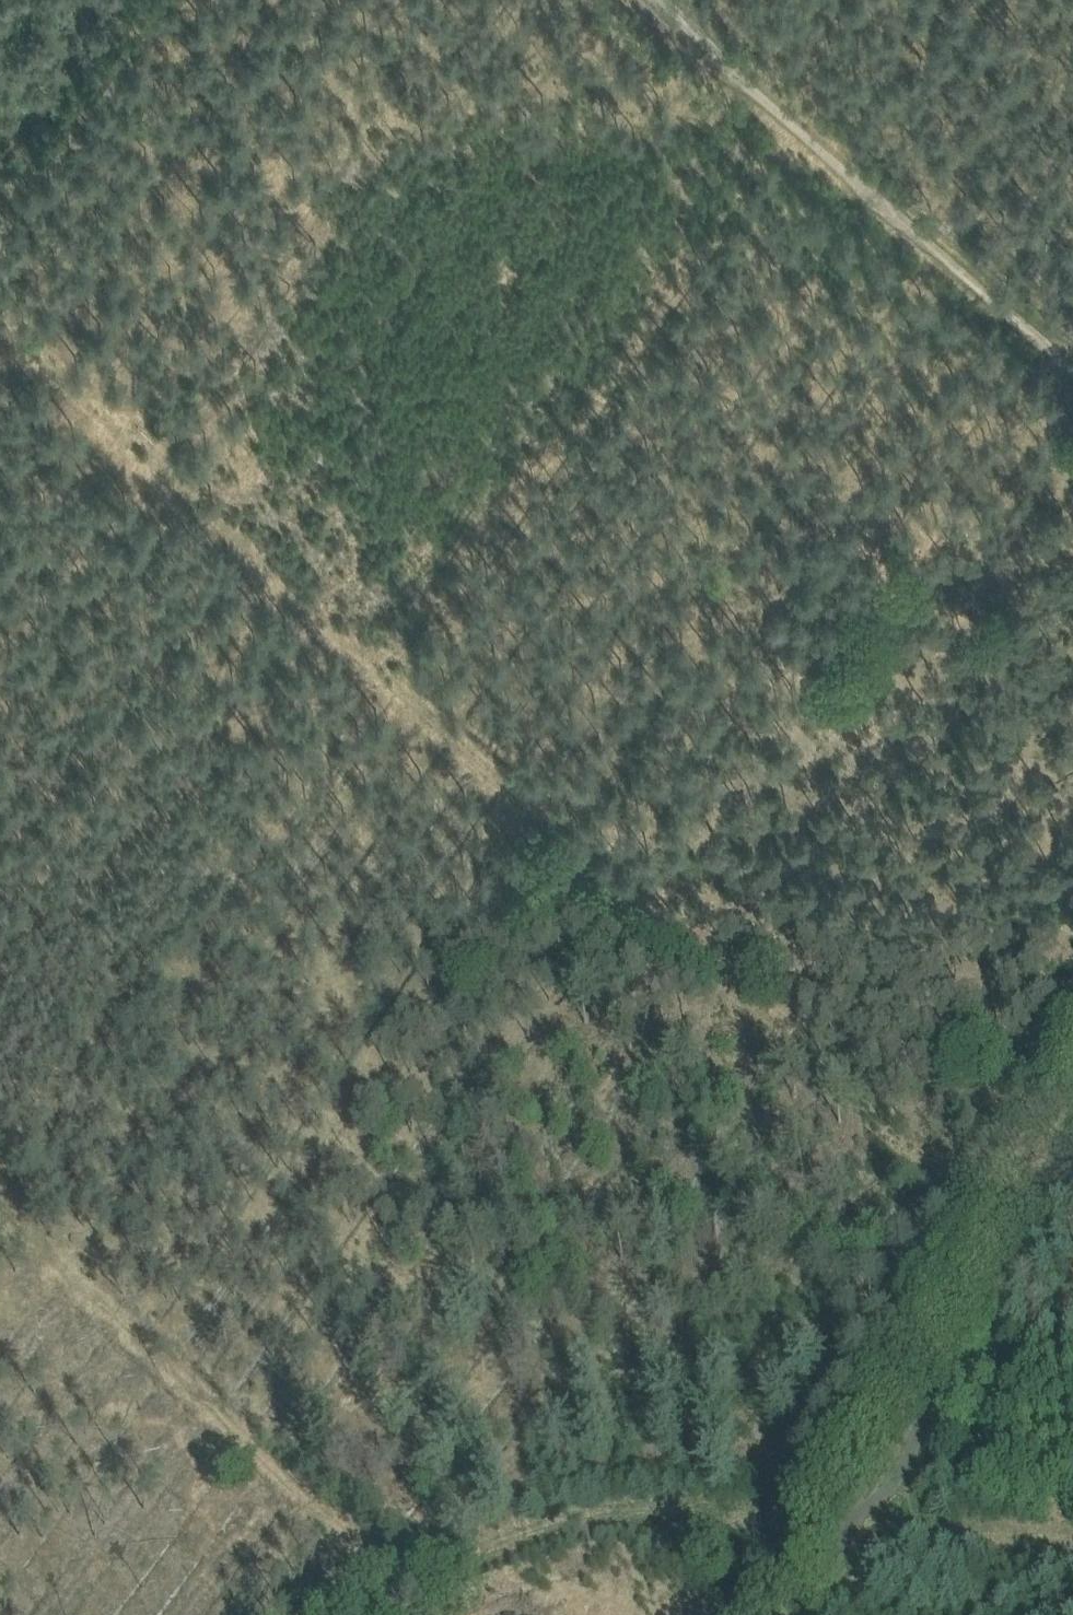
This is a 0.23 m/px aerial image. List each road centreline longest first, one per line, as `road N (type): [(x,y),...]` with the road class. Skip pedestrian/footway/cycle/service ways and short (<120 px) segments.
road 1 (track): [(1072,372),(649,0)]

